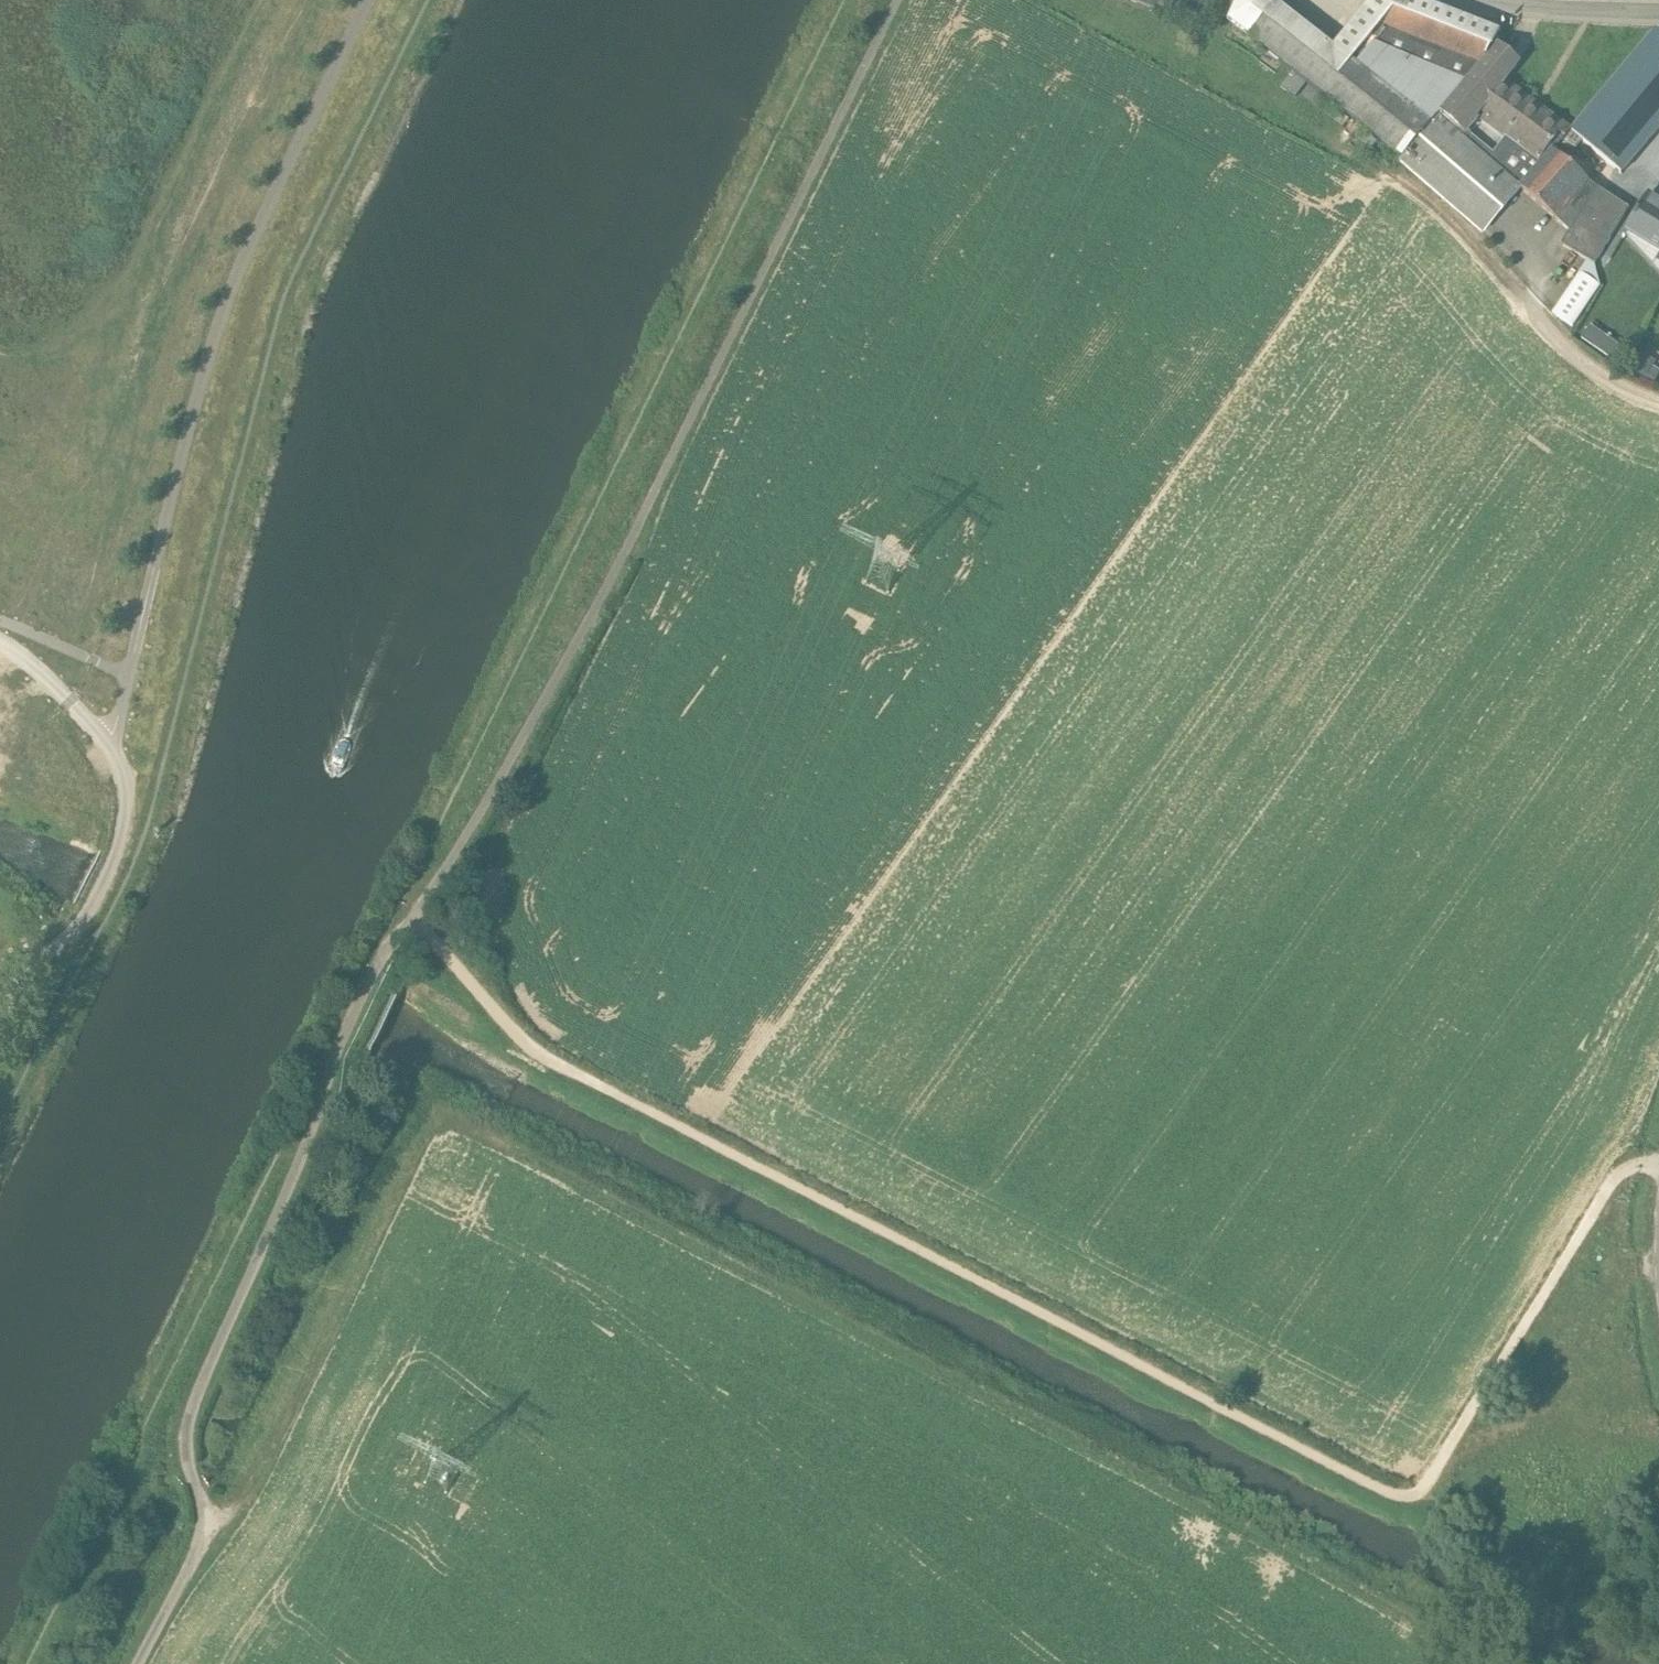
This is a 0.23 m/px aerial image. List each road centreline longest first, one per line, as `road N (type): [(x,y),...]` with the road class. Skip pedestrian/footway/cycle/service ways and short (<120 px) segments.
road 1 (track): [(411,918),(614,575),(903,0)]
road 2 (track): [(128,1663),(193,1531),(197,1385),(323,1100),(340,1039)]
road 3 (unclassified): [(0,1023),(24,973),(93,902),(116,852),(125,800),(108,746)]
road 4 (track): [(1516,303),(1451,227),(1386,184)]
road 5 (unclassified): [(1658,404),(1581,366),(1516,303)]
road 6 (residential): [(1658,10),(1496,0)]

